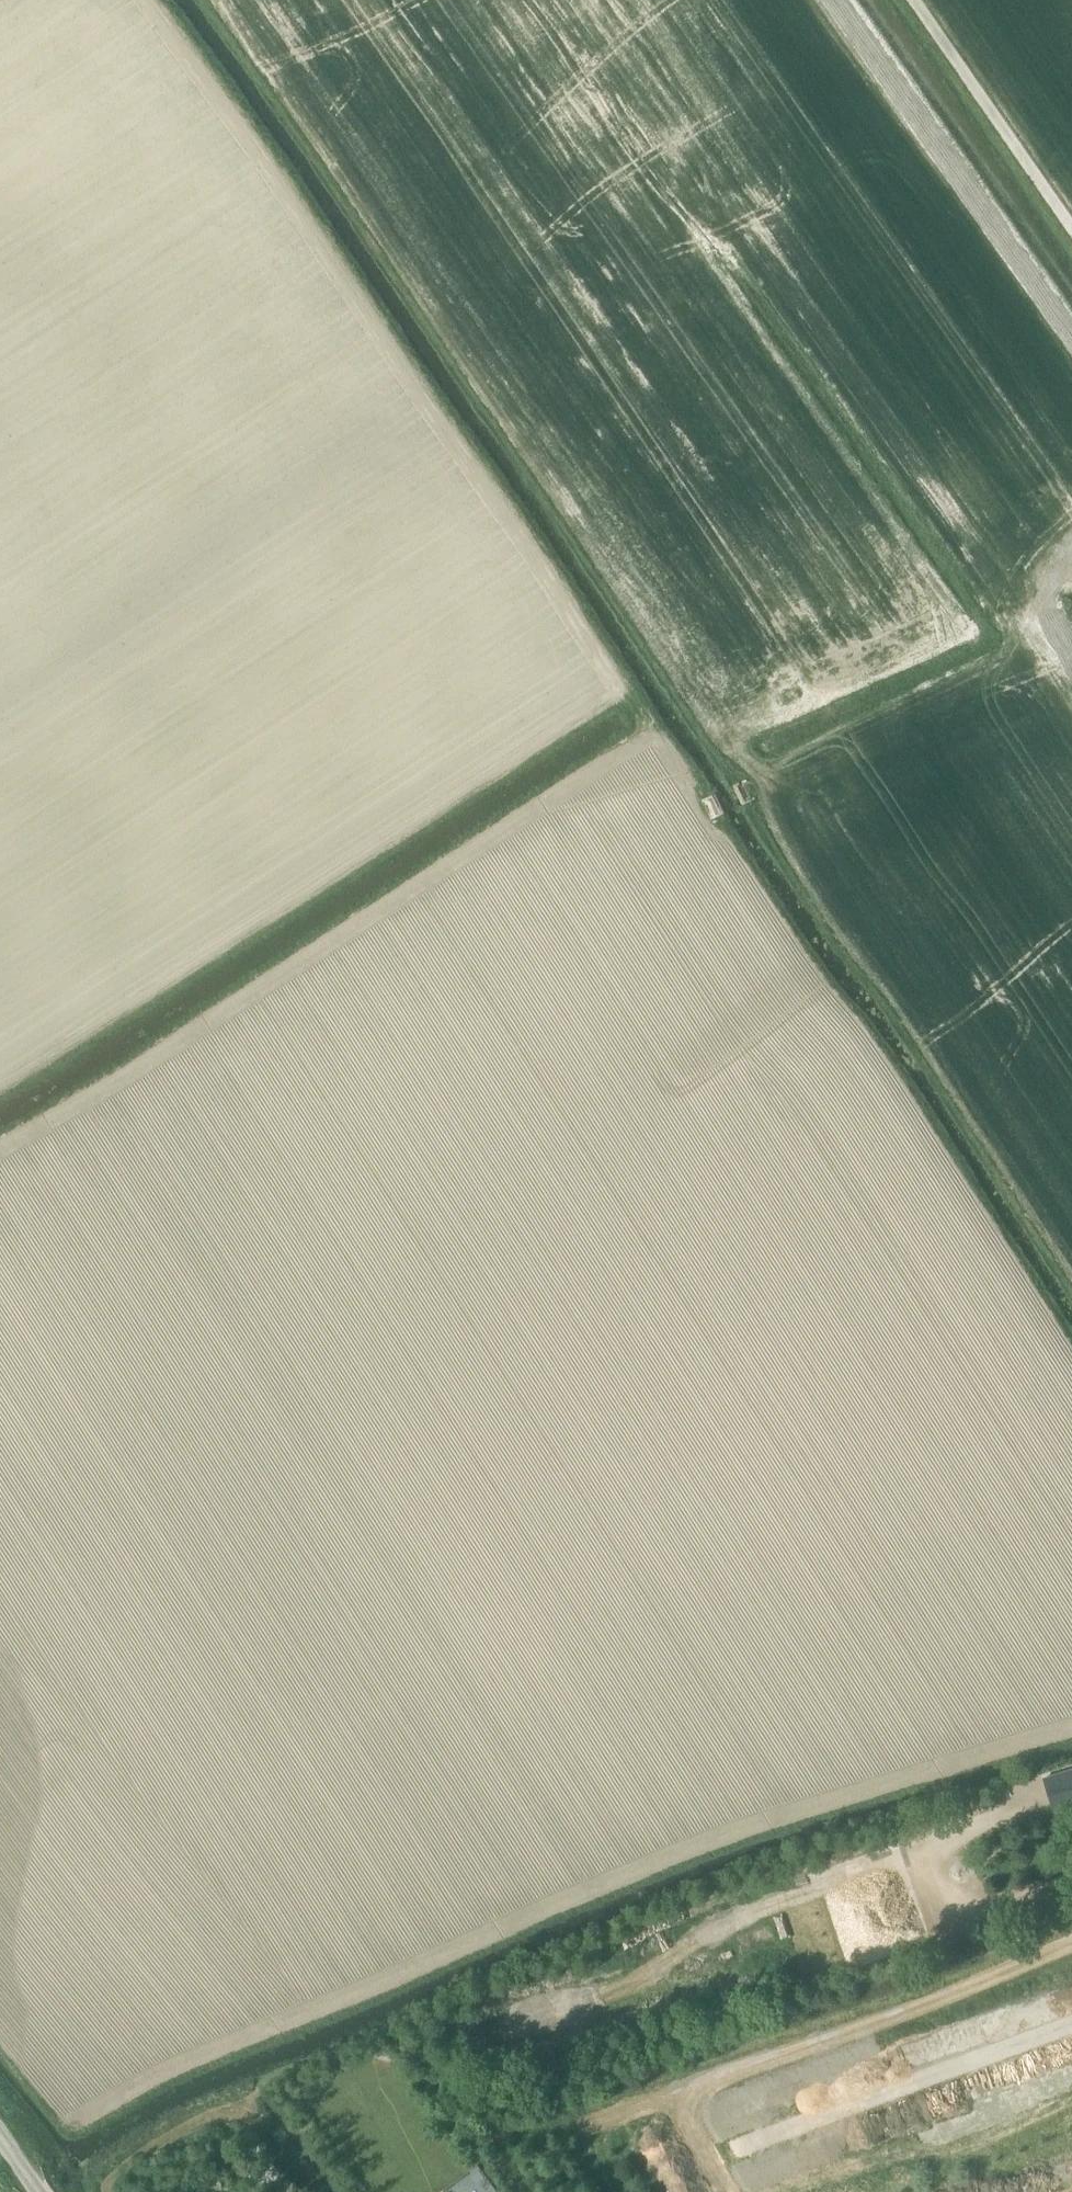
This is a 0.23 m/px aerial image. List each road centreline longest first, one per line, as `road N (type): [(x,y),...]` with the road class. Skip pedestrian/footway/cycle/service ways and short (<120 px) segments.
road 1 (track): [(914,0),(1071,228)]
road 2 (track): [(1071,2024),(892,2090)]

